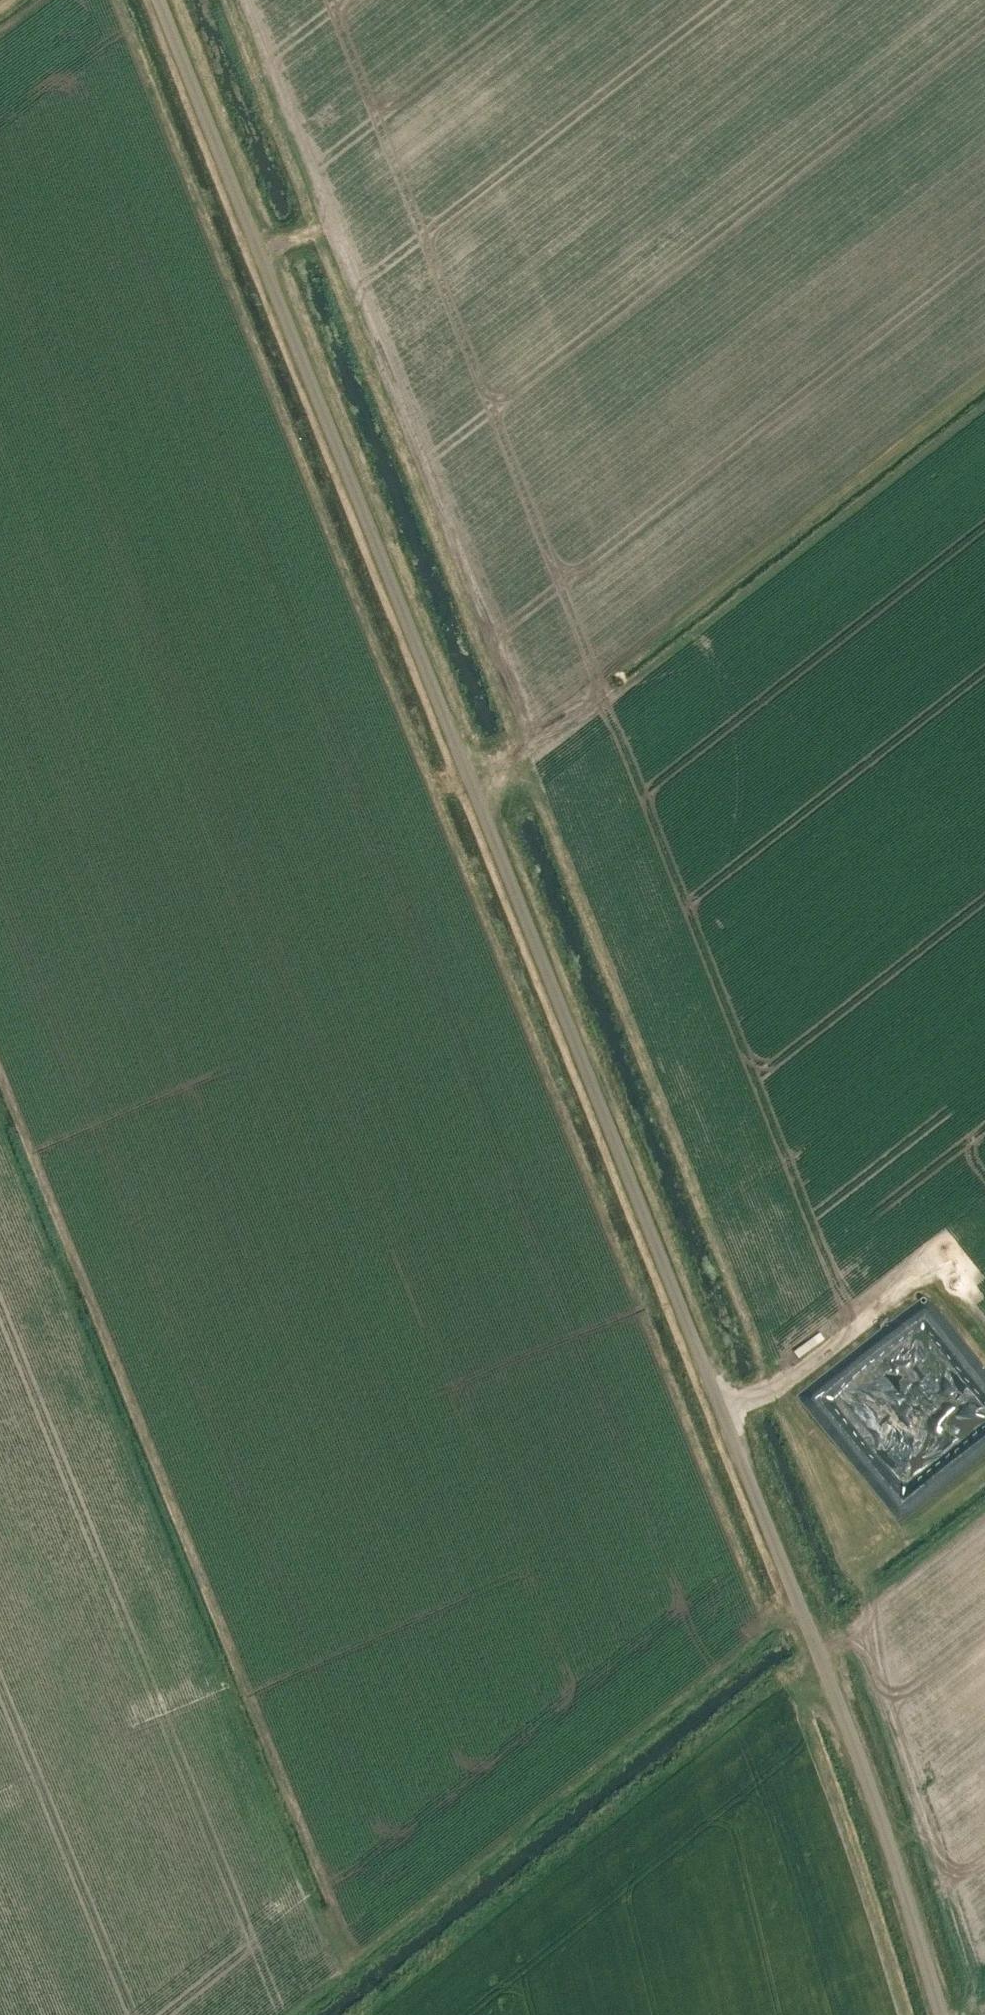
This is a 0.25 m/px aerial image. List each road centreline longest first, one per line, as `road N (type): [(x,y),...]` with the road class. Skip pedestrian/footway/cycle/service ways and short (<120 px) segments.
road 1 (unclassified): [(941,2014),(857,1751),(399,582),(159,0)]
road 2 (track): [(799,1606),(984,1460)]

